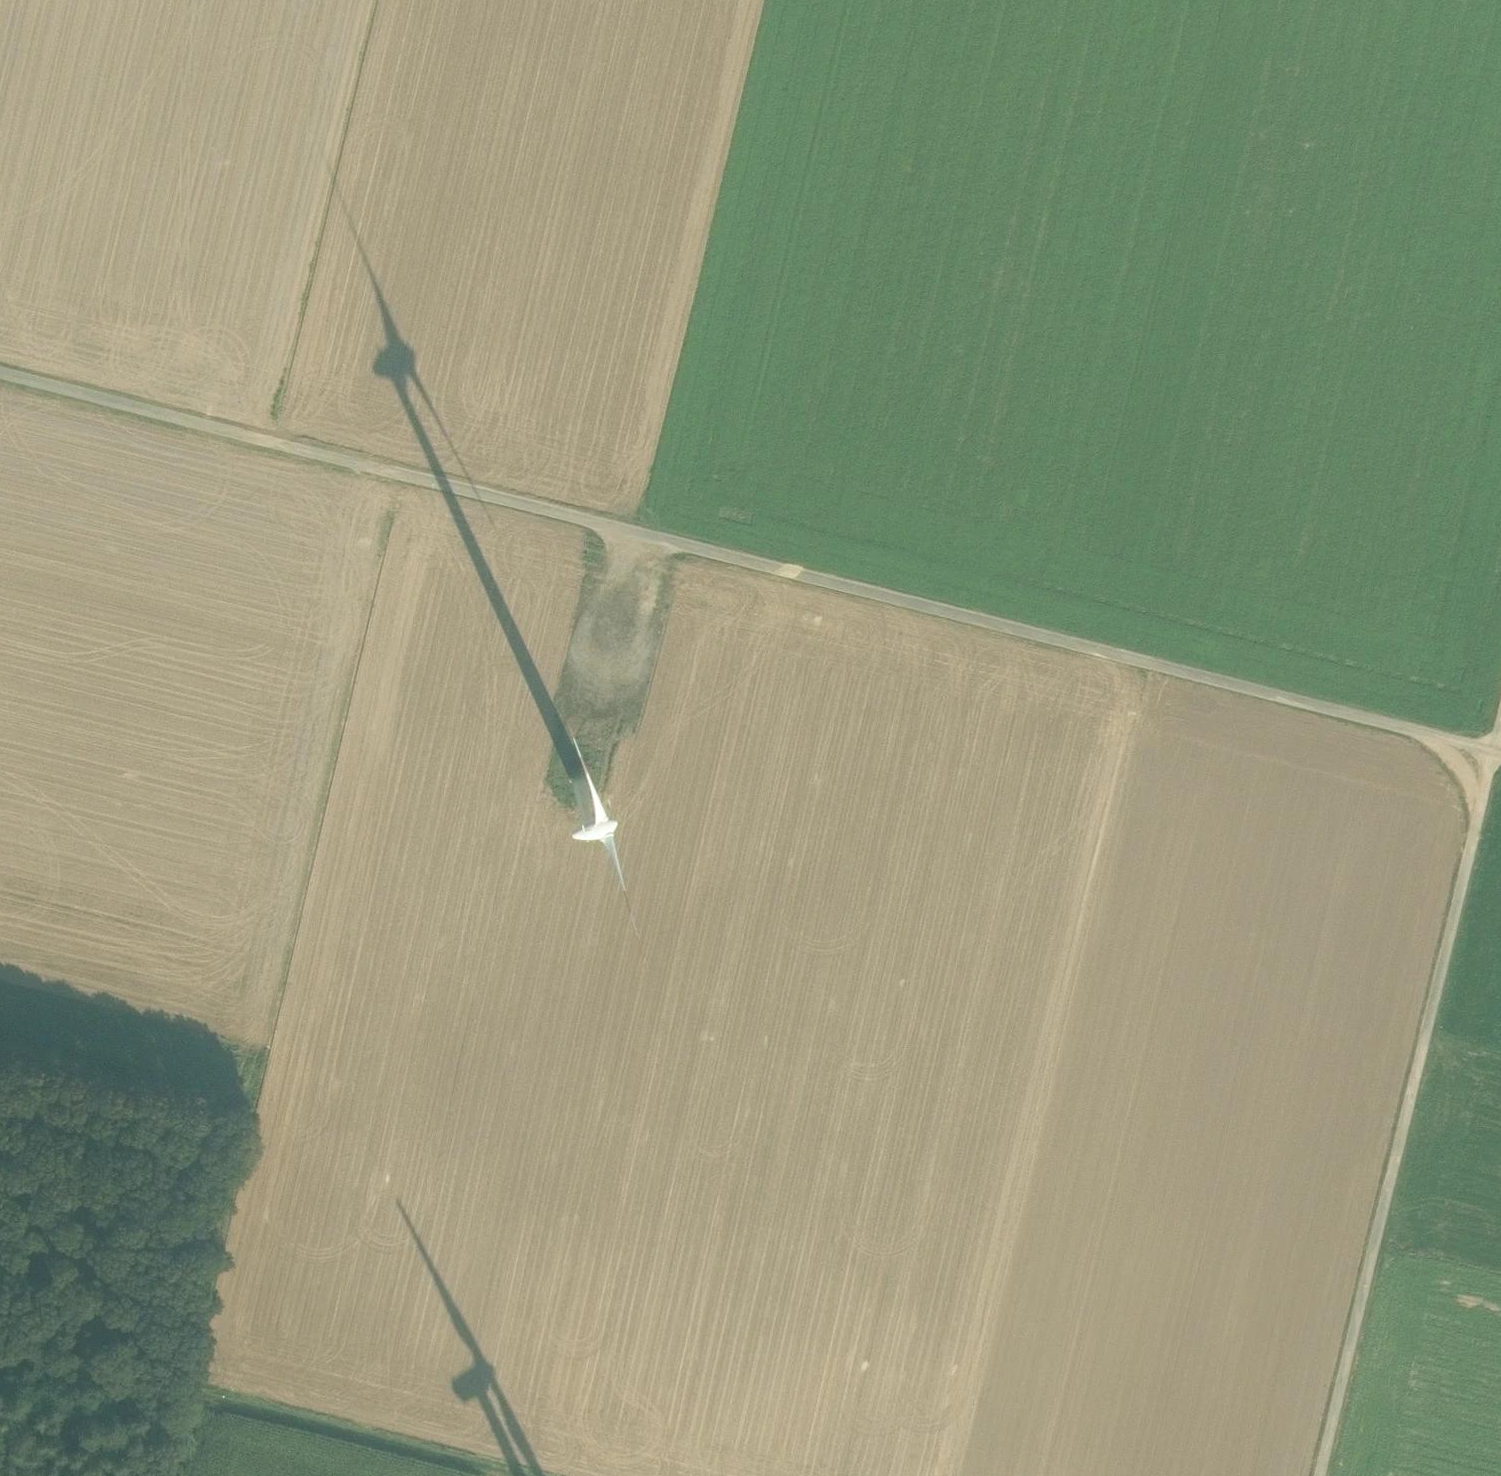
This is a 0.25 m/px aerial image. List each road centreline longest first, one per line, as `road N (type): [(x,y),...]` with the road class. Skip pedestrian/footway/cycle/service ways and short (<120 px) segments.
road 1 (unclassified): [(1500,753),(0,375)]
road 2 (track): [(1500,717),(1319,1475)]
road 3 (track): [(510,1475),(0,1347)]

